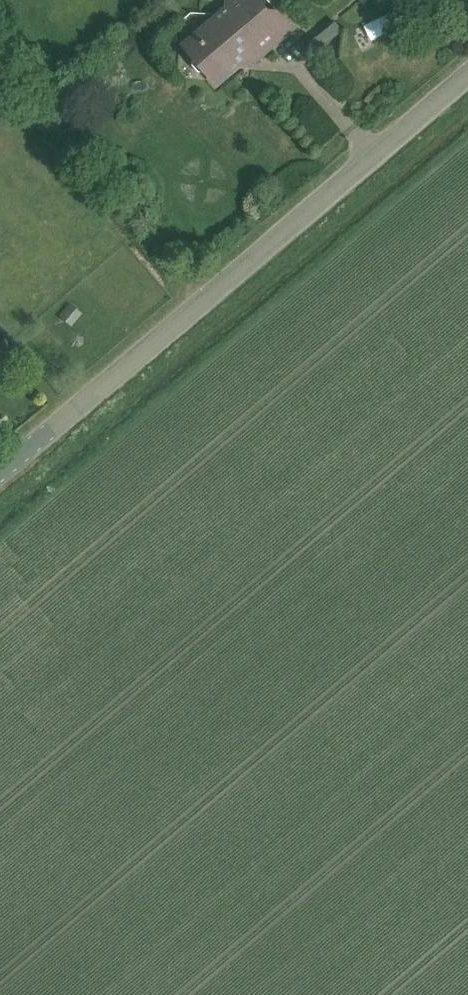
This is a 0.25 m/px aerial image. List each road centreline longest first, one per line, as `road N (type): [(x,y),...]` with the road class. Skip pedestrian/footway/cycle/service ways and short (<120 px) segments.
road 1 (tertiary): [(0,466),(467,78)]

